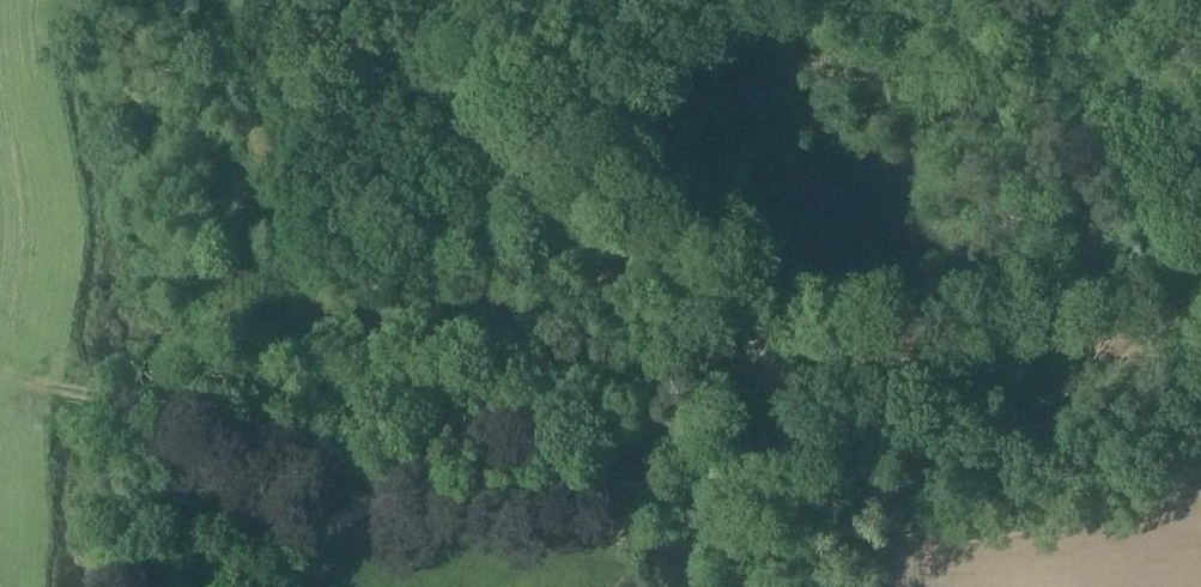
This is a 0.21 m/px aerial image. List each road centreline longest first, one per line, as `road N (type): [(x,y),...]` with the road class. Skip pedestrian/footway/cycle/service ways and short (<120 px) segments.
road 1 (unclassified): [(789,586),(793,443),(779,384),(741,321),(507,78),(454,0)]
road 2 (track): [(768,366),(556,365),(315,375),(134,393),(66,387)]
road 3 (track): [(257,586),(296,545),(381,494),(448,478),(793,484)]

